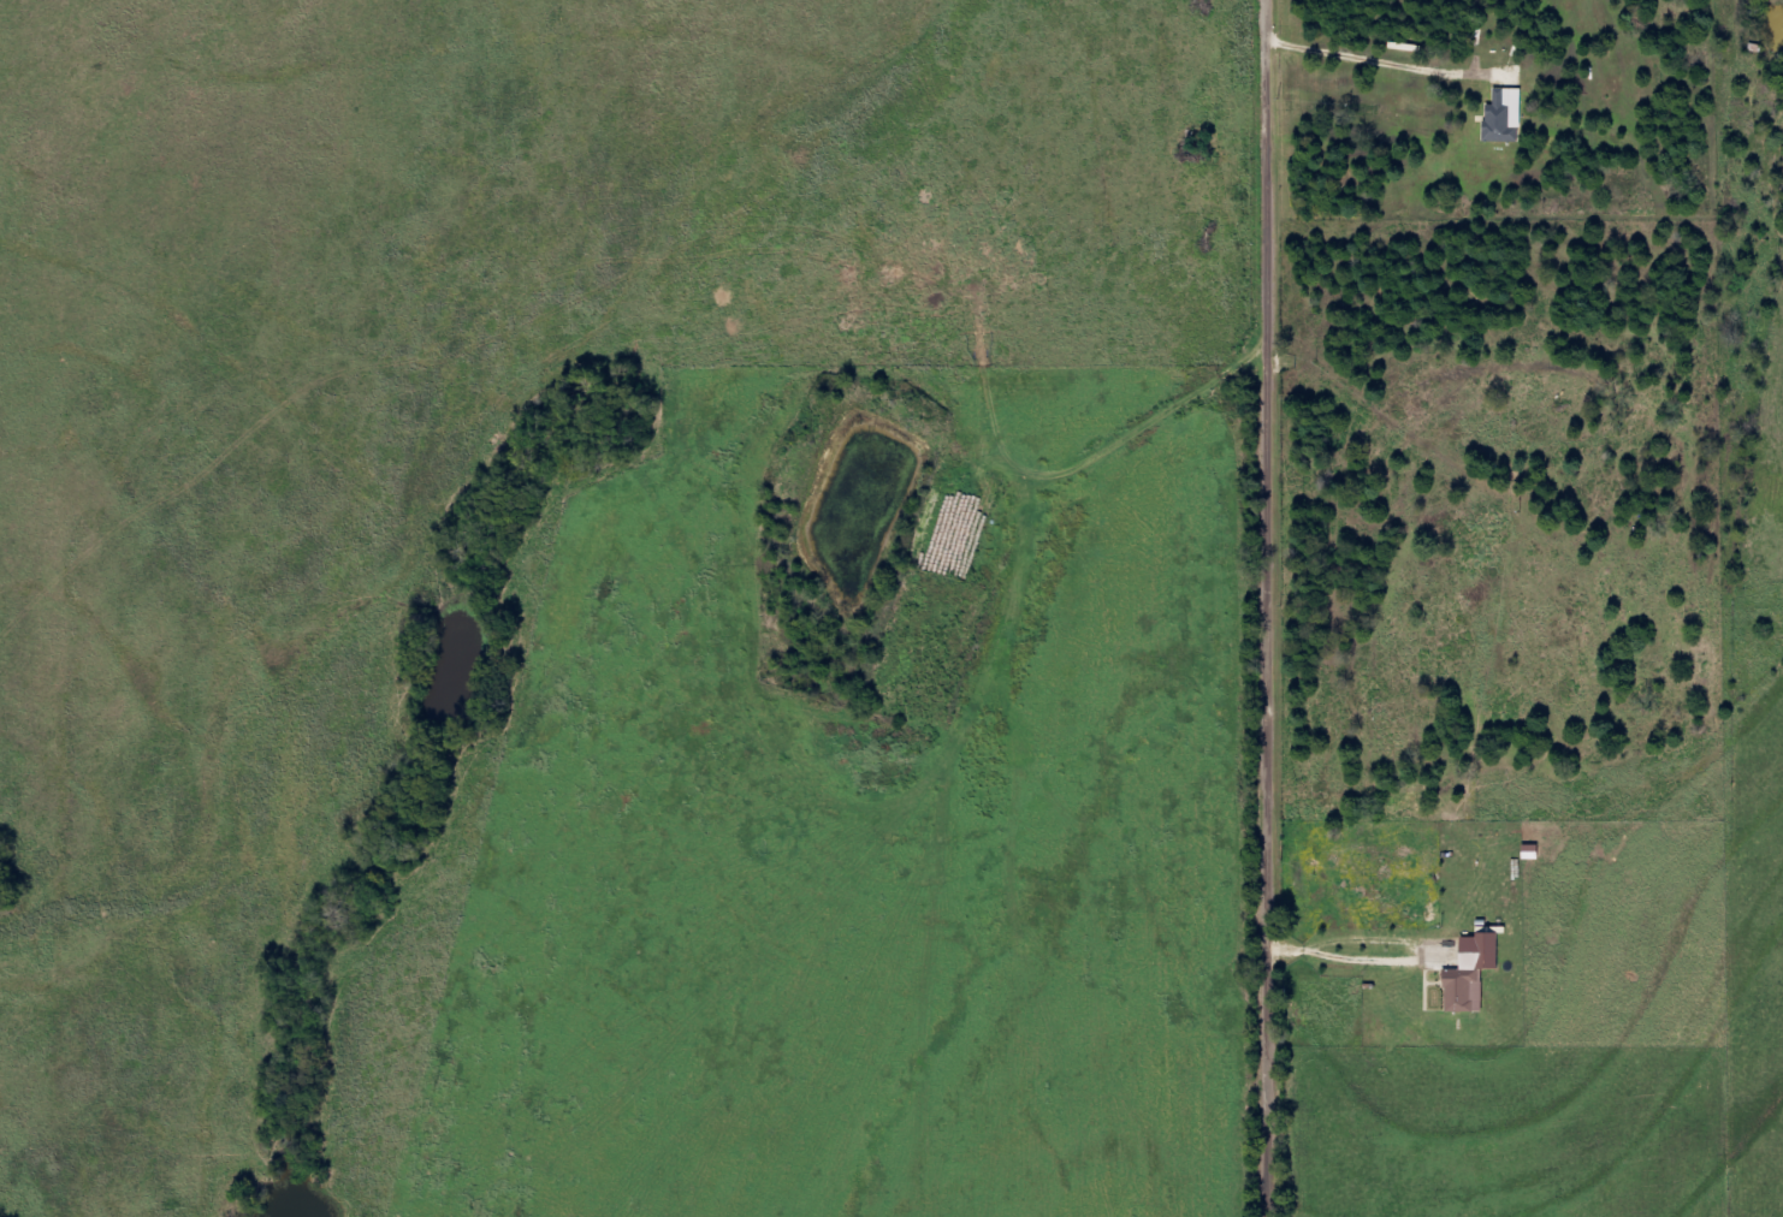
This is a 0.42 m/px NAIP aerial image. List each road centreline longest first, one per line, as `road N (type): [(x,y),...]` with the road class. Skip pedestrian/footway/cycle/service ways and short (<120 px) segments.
road 1 (residential): [(1270,0),(1275,1216)]

